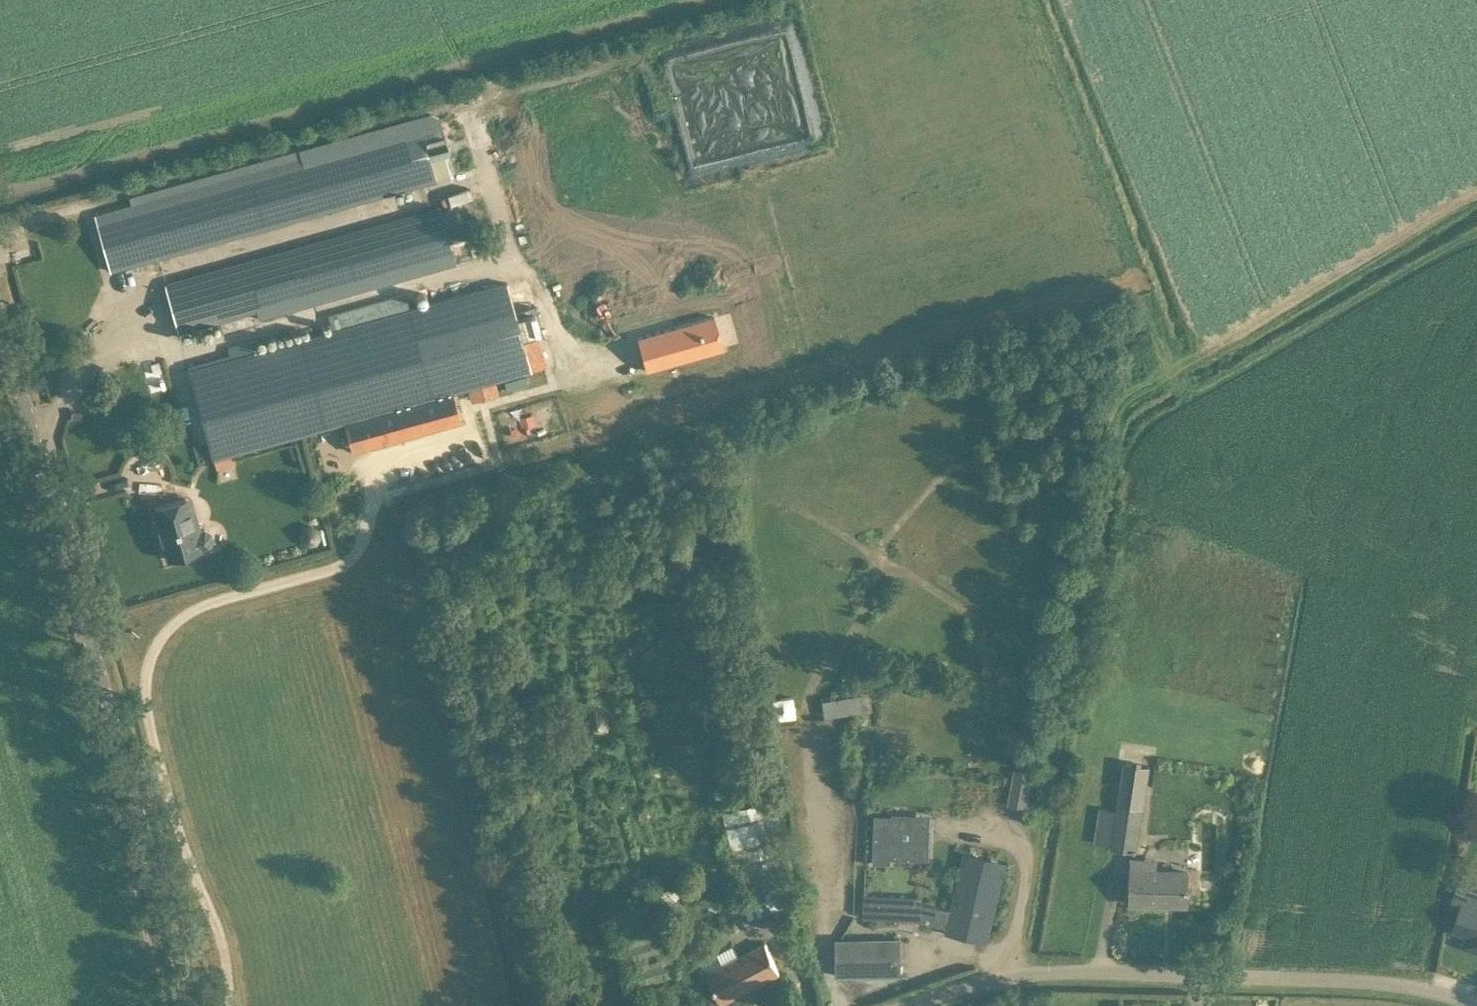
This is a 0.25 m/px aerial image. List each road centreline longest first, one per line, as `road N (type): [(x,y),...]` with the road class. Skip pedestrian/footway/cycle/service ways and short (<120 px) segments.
road 1 (unclassified): [(191,1005),(0,330)]
road 2 (unclassified): [(1475,1005),(1371,981),(1050,970),(904,1005)]
road 3 (track): [(842,1005),(829,968),(809,694)]

